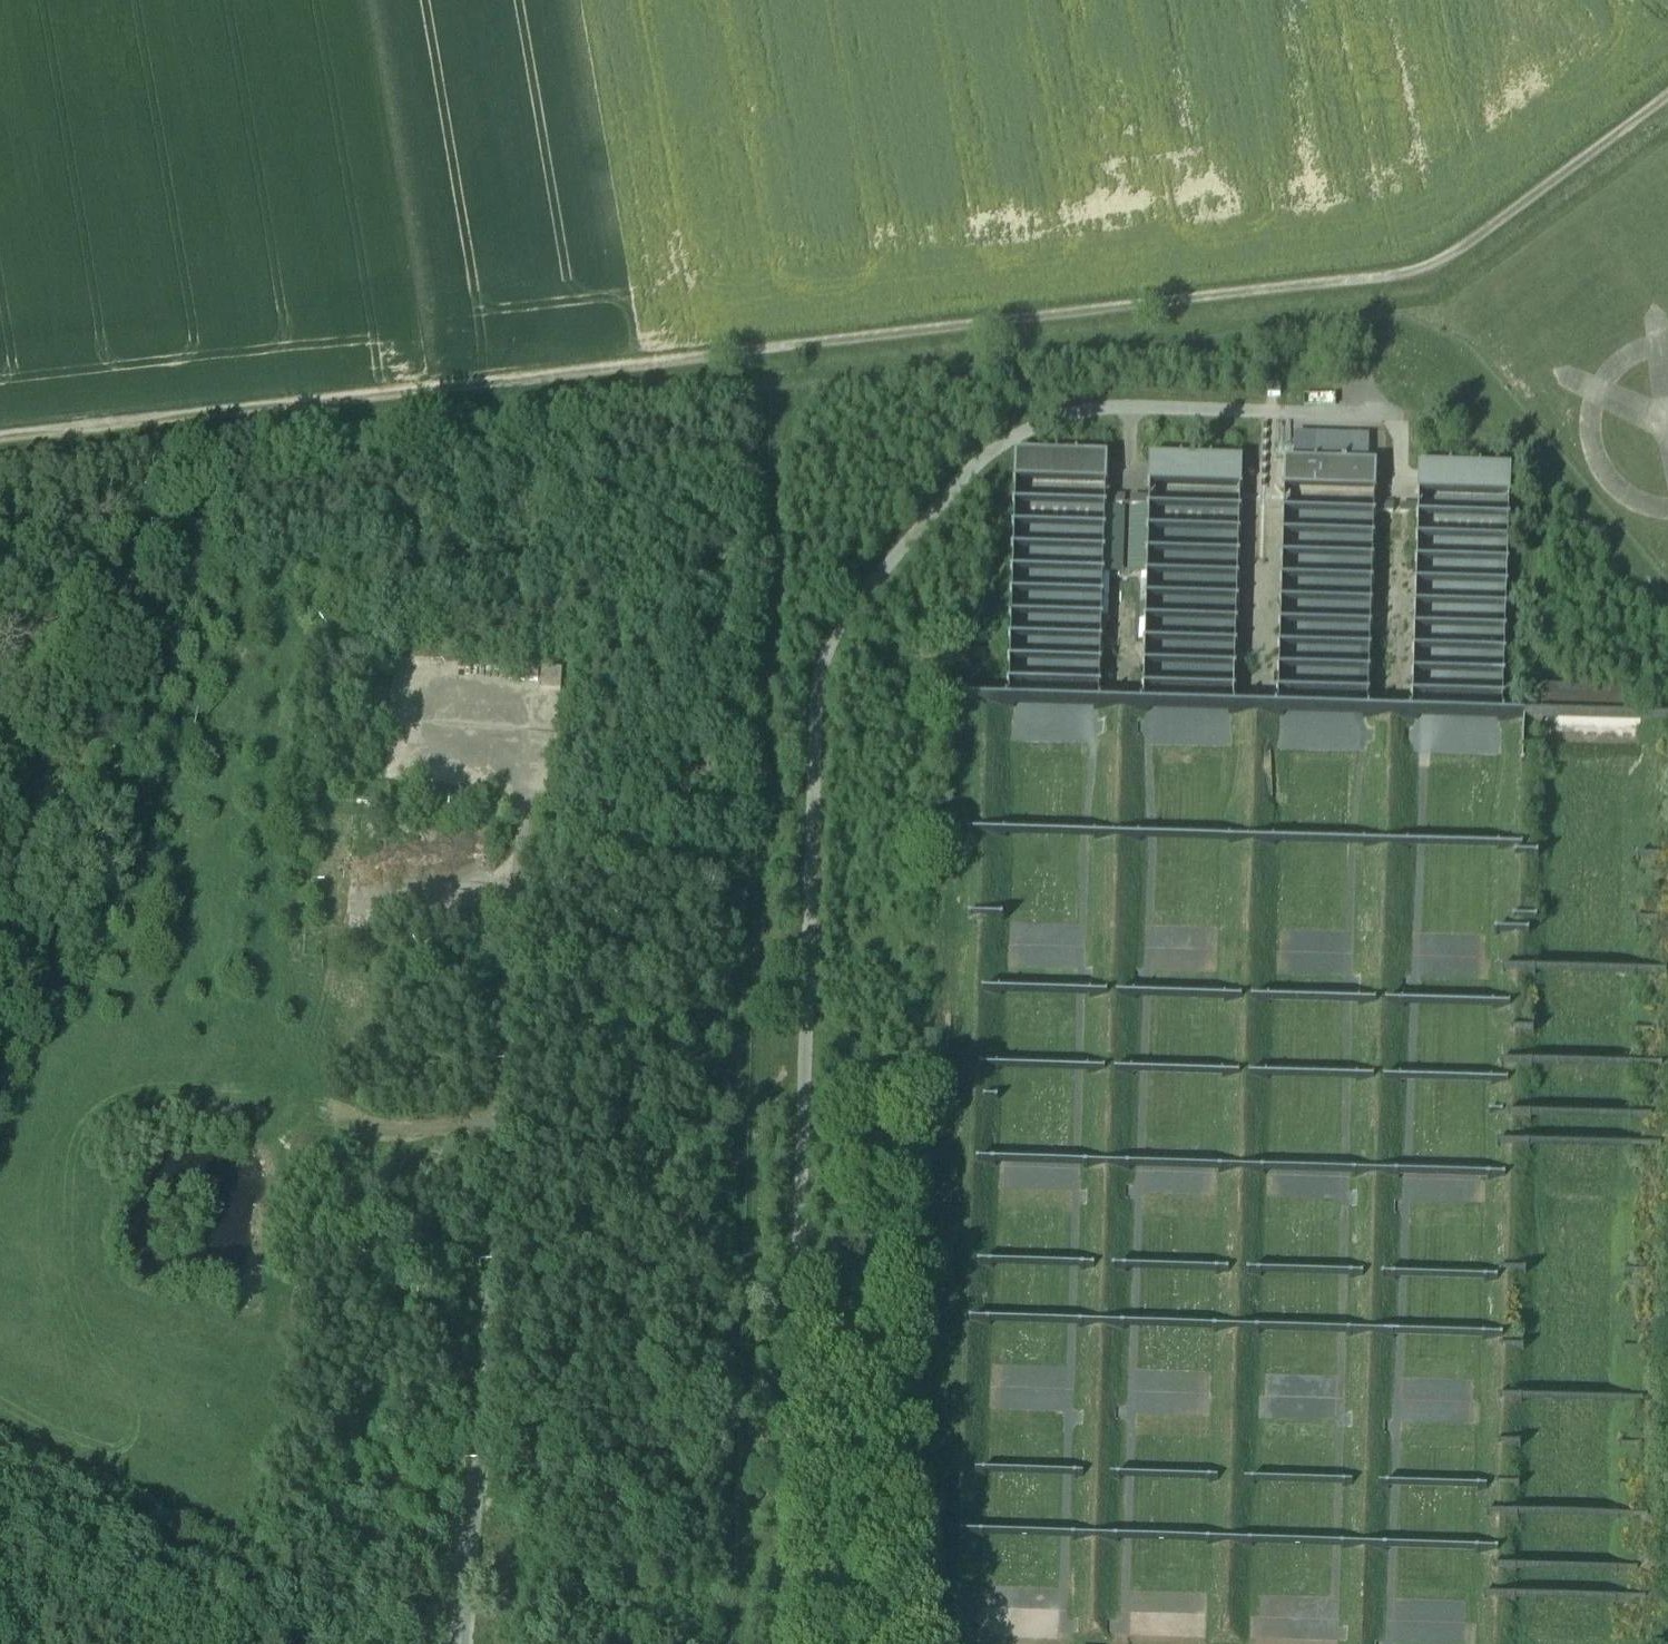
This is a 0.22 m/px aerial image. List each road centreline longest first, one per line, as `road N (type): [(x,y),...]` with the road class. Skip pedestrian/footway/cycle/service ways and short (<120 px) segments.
road 1 (track): [(0,440),(1419,274),(1667,96)]

